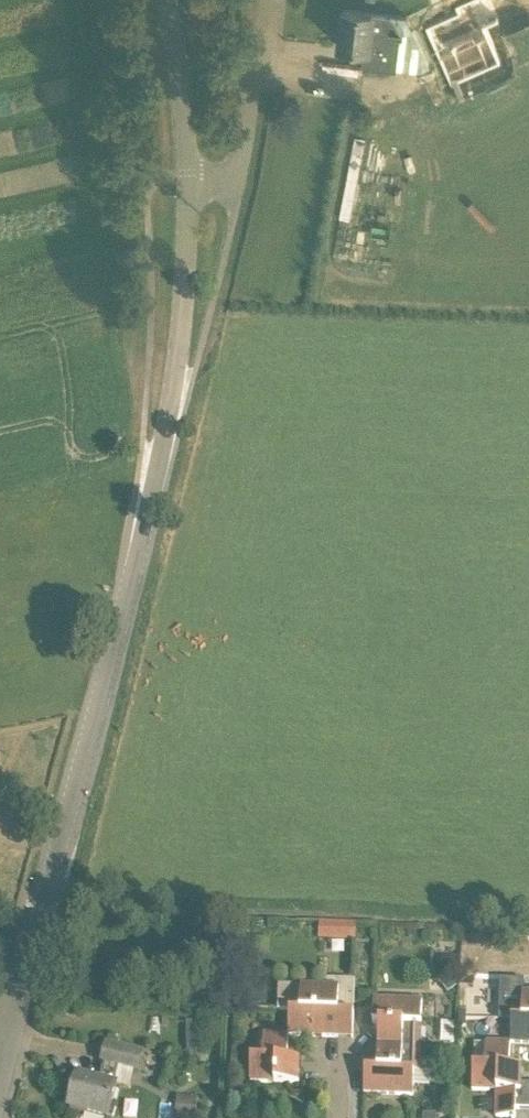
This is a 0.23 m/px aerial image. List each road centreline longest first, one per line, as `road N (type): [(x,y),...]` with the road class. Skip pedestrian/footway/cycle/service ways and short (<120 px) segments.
road 1 (tertiary): [(0,1062),(130,586),(172,399),(187,175)]
road 2 (unclassified): [(187,175),(241,172),(261,0)]
road 3 (tertiary): [(187,175),(164,0)]

